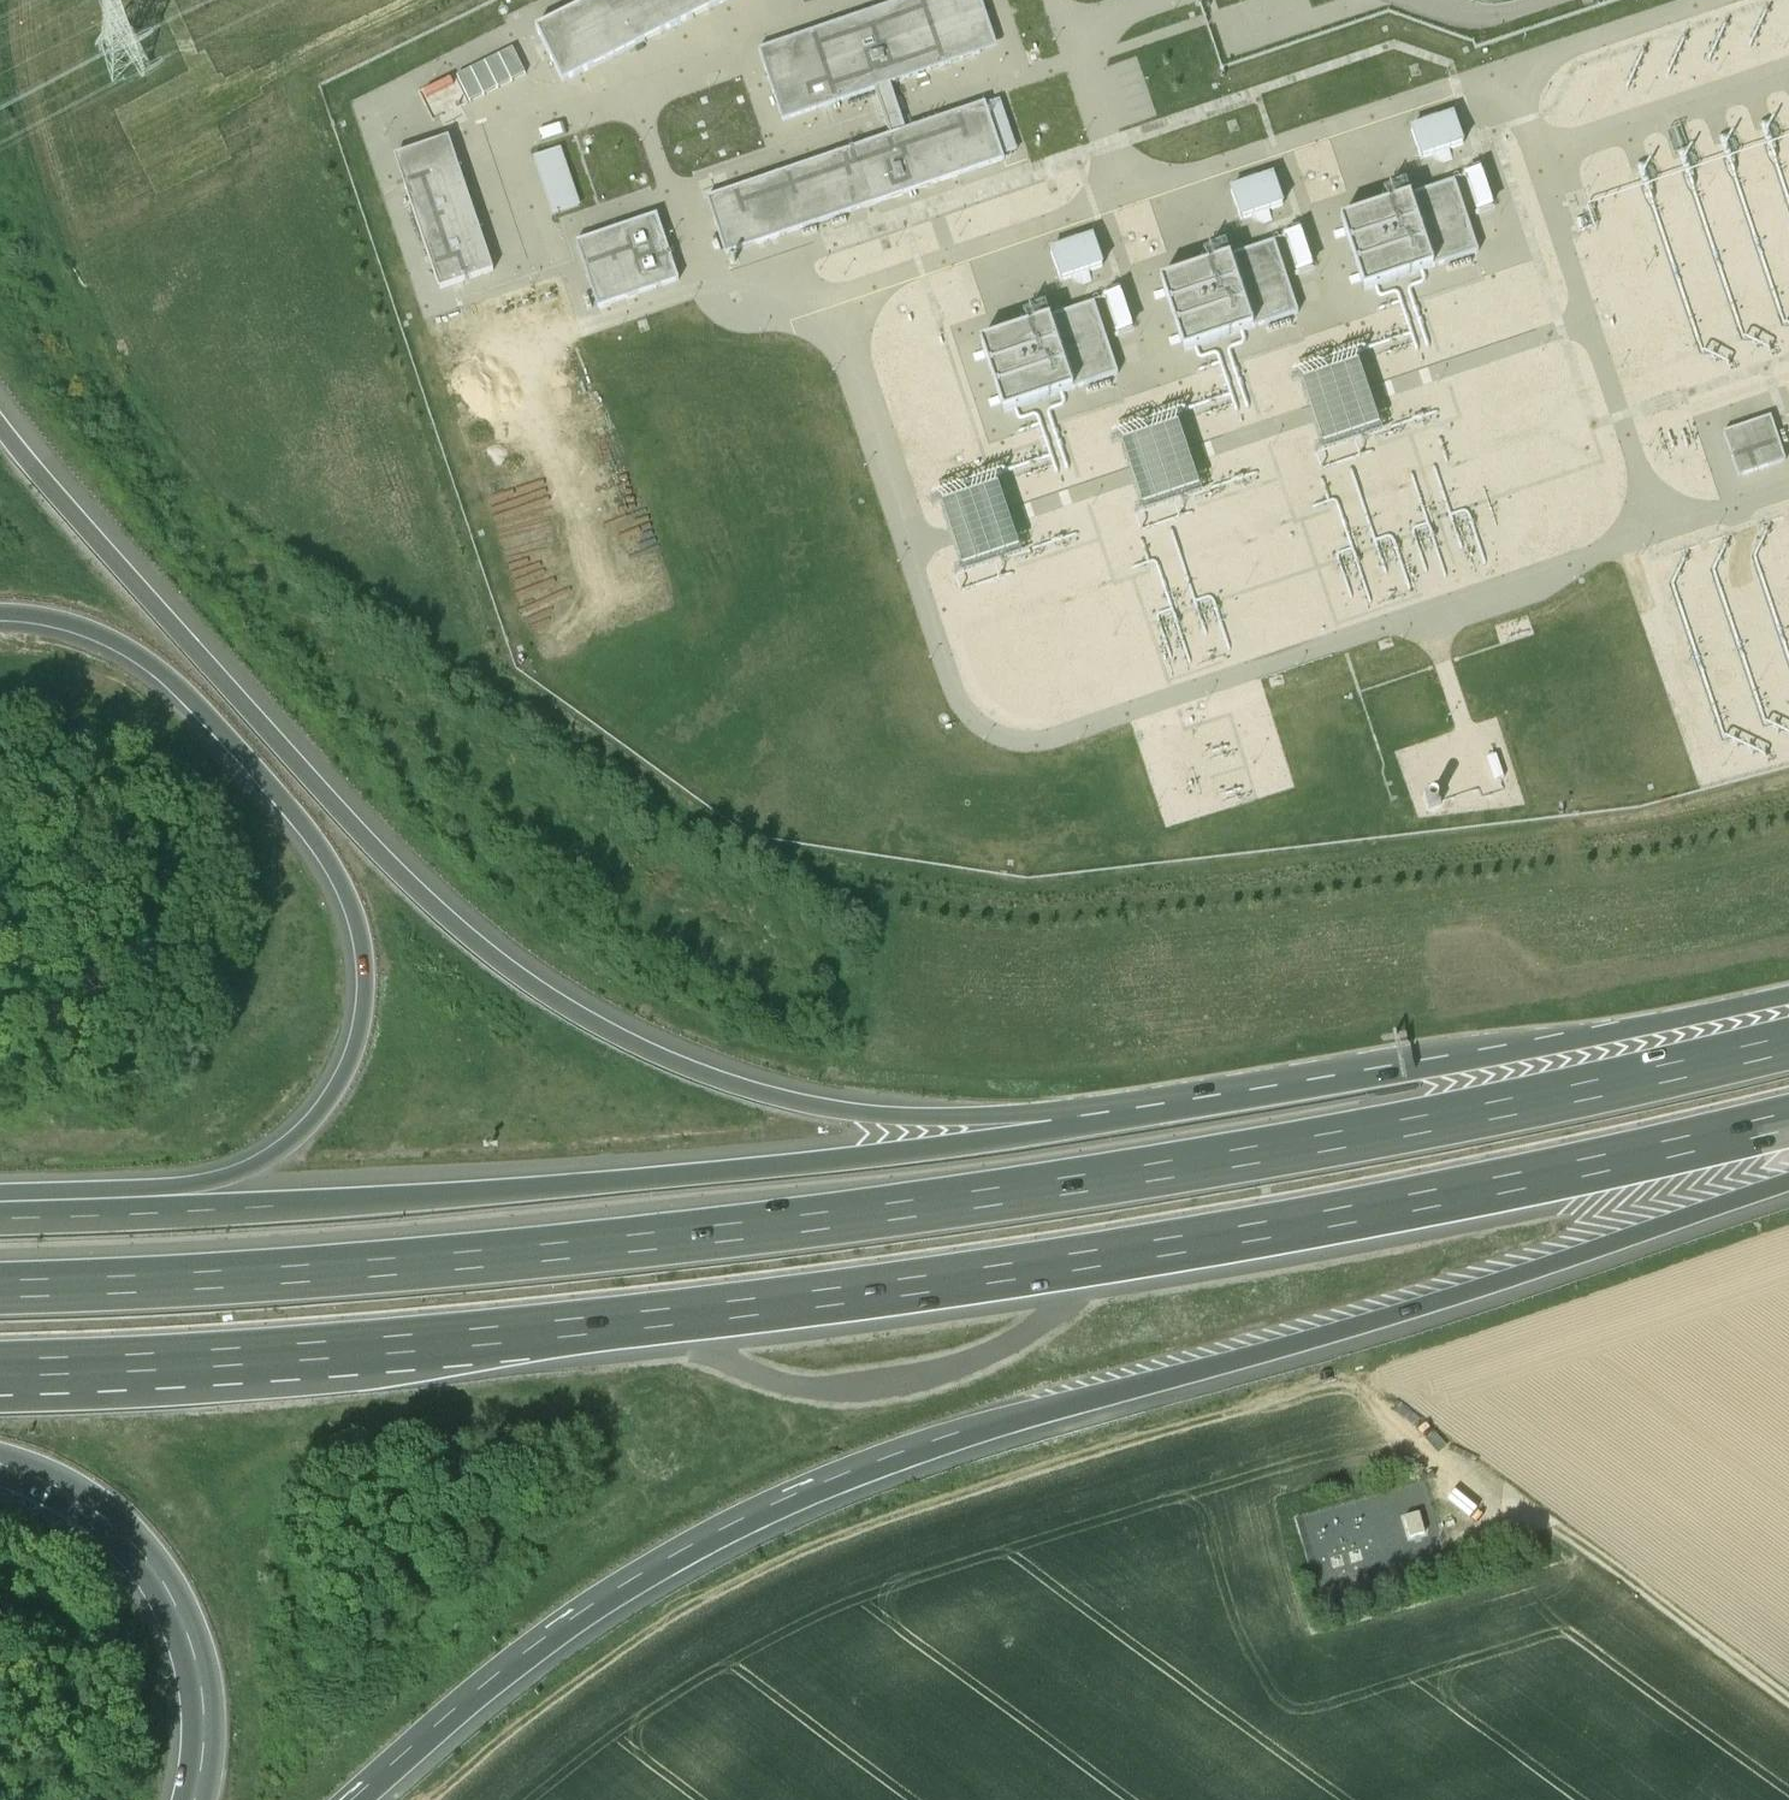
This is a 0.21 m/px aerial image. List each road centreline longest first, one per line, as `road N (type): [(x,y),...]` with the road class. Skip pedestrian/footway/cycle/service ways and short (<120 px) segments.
road 1 (motorway): [(1788,1042),(1582,1093),(1029,1192),(407,1265),(0,1287)]
road 2 (motorway): [(0,1366),(403,1344),(822,1297),(1265,1230),(1788,1120)]
road 3 (motorway): [(353,1799),(576,1617),(728,1525),(858,1467),(997,1421),(1298,1345),(1543,1271),(1788,1173)]
road 4 (motorway): [(1058,1128),(796,1102),(694,1070),(545,994),(467,936),(348,823),(0,427)]
road 5 (motorway): [(1058,1128),(523,1188),(133,1212)]
road 6 (motorway): [(0,614),(77,626),(165,675),(327,855),(363,941),(361,1030),(342,1080),(311,1123),(240,1172),(133,1212)]
road 7 (motorway): [(1788,993),(1579,1039),(1058,1128)]
road 8 (track): [(0,111),(39,264),(146,443),(242,563)]
road 9 (motorway): [(0,1453),(90,1494),(168,1584),(186,1619),(204,1697),(196,1799)]
road 10 (track): [(1788,1701),(1534,1512)]
road 11 (track): [(1534,1512),(1353,1355)]
road 12 (motorway): [(133,1212),(0,1214)]

